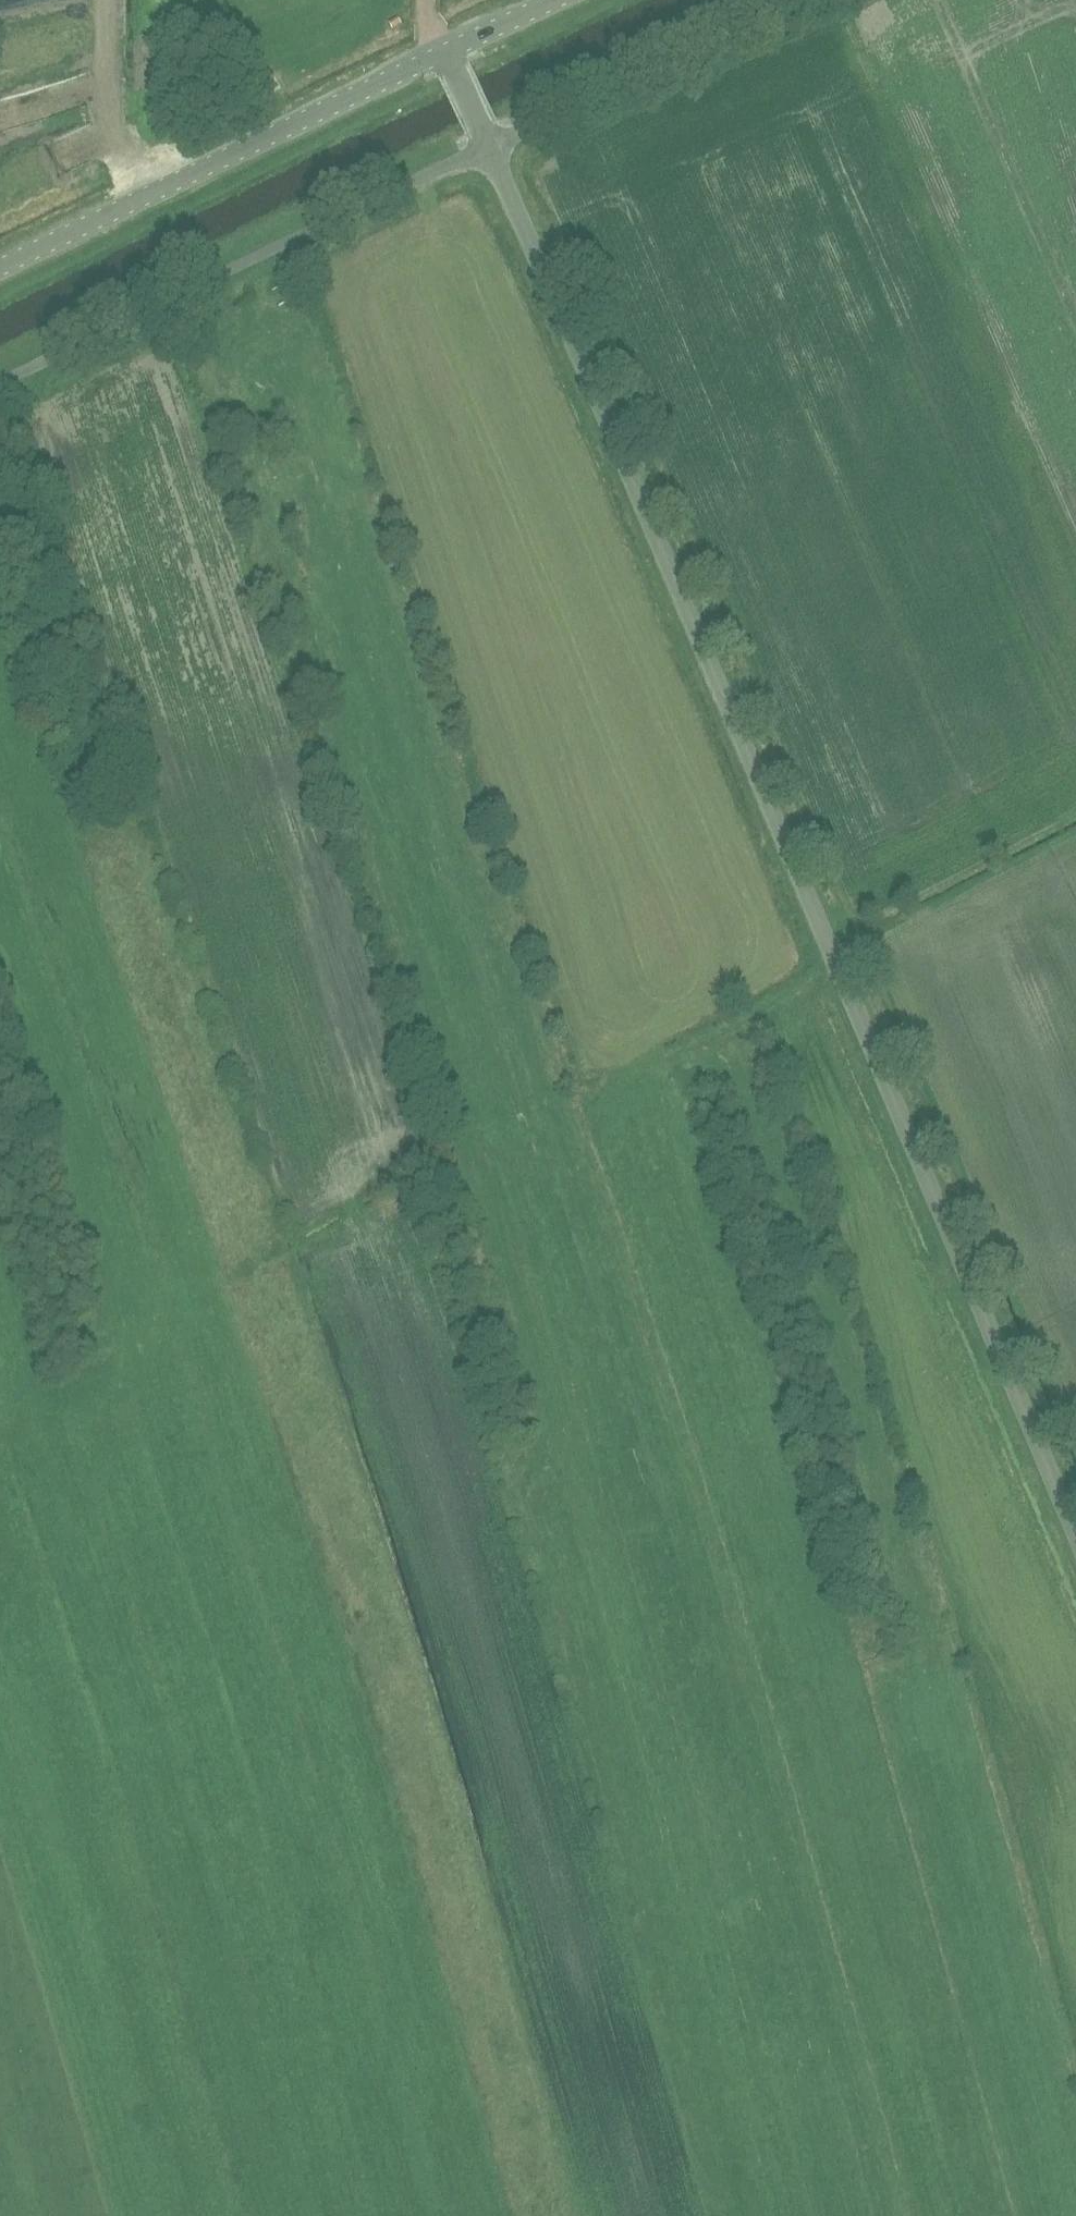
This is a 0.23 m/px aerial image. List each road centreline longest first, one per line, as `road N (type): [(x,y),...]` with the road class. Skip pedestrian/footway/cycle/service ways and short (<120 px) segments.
road 1 (unclassified): [(1075,1526),(711,655),(486,145)]
road 2 (unclassified): [(0,382),(486,145)]
road 3 (unclassified): [(0,269),(444,53)]
road 4 (unclassified): [(486,145),(799,0)]
road 5 (unclassified): [(444,53),(557,0)]

